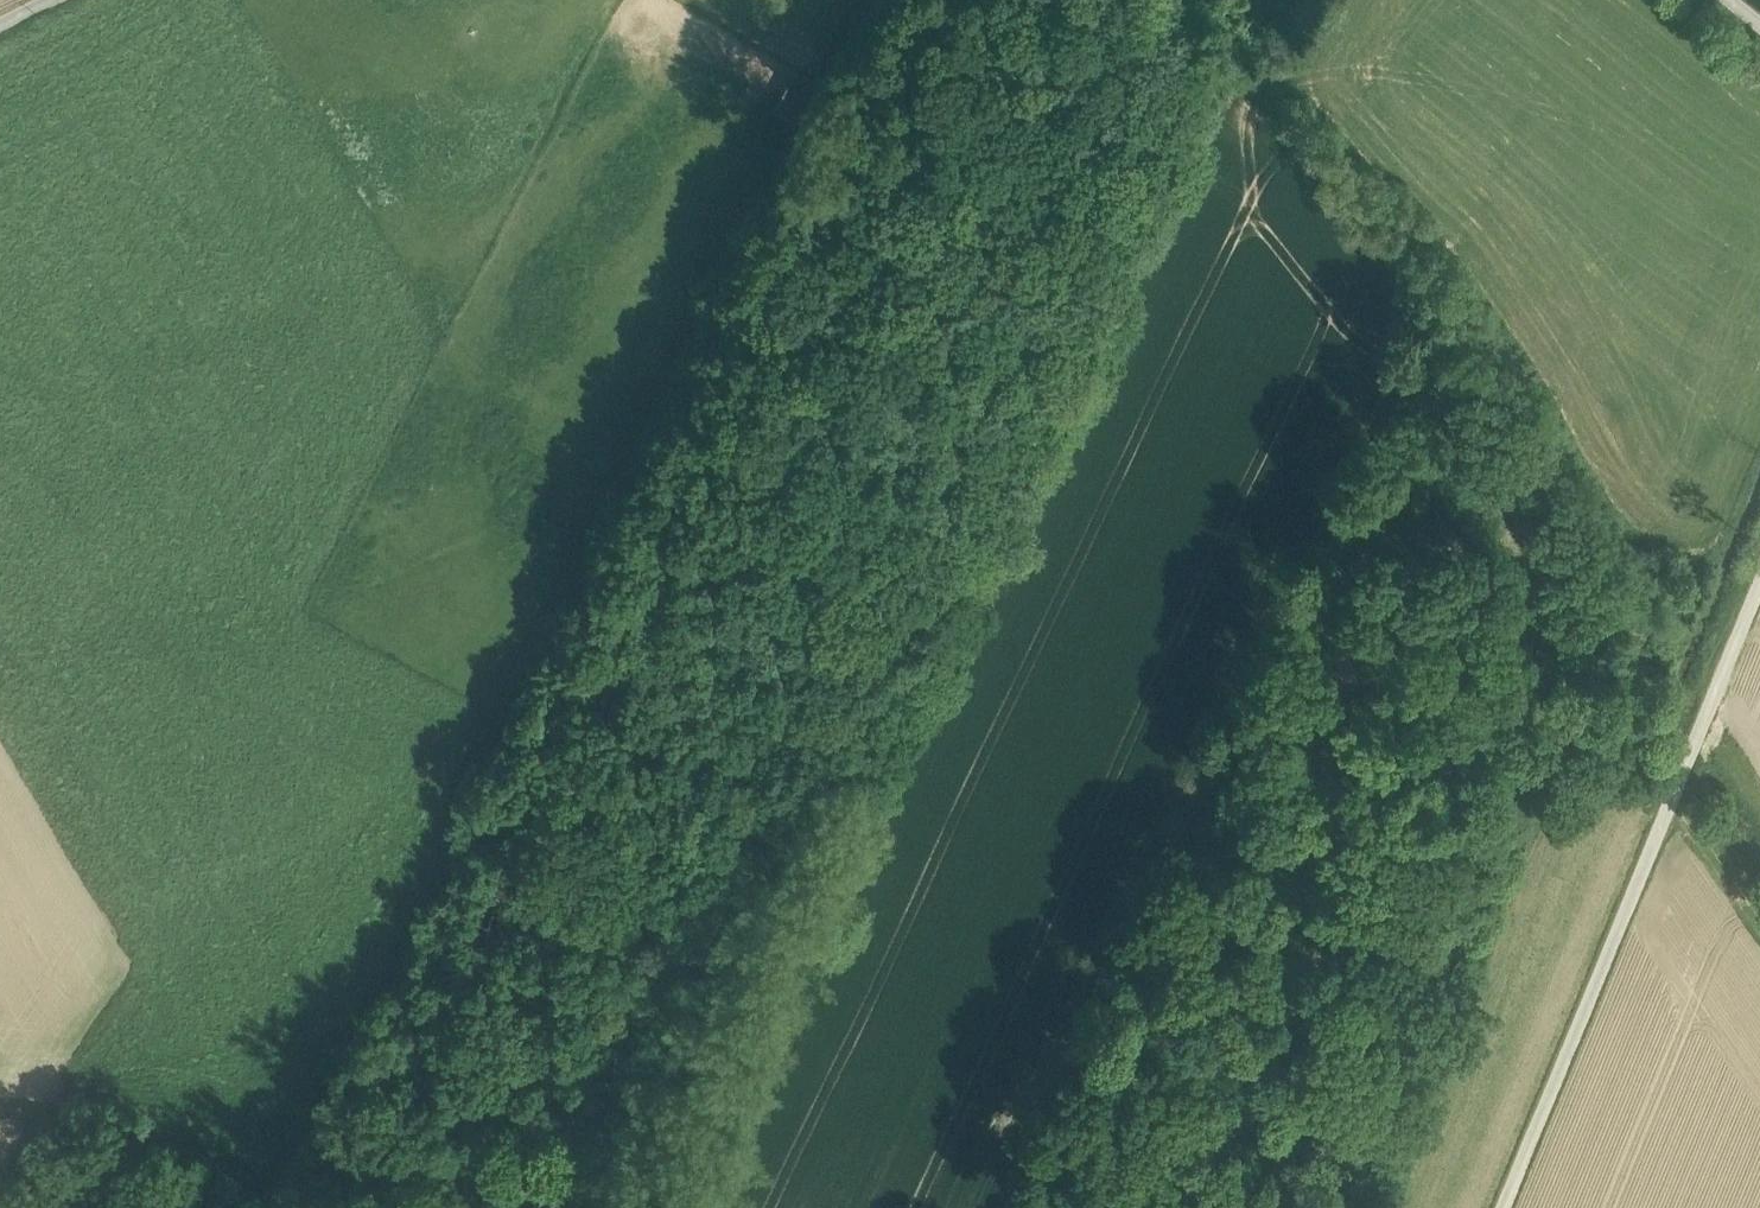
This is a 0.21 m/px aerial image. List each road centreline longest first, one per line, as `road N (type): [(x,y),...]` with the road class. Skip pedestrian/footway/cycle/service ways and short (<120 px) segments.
road 1 (unclassified): [(1759,578),(1493,1207)]

